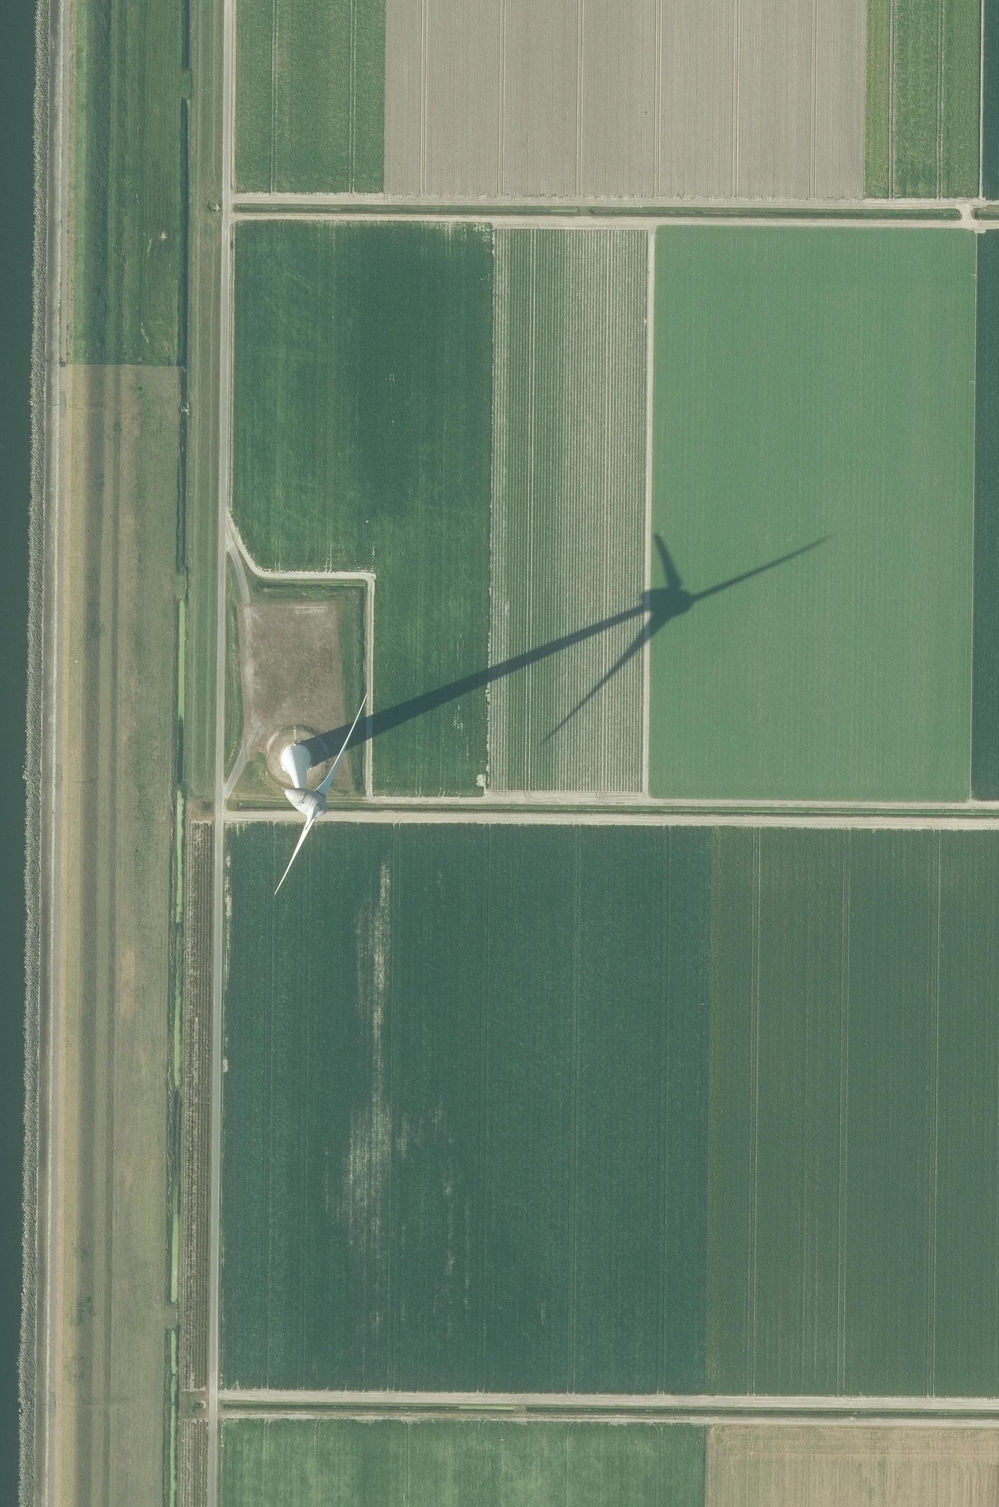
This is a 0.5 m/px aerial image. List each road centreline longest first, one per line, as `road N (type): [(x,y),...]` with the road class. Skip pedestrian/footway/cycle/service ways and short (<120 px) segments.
road 1 (unclassified): [(51,1506),(67,0)]

